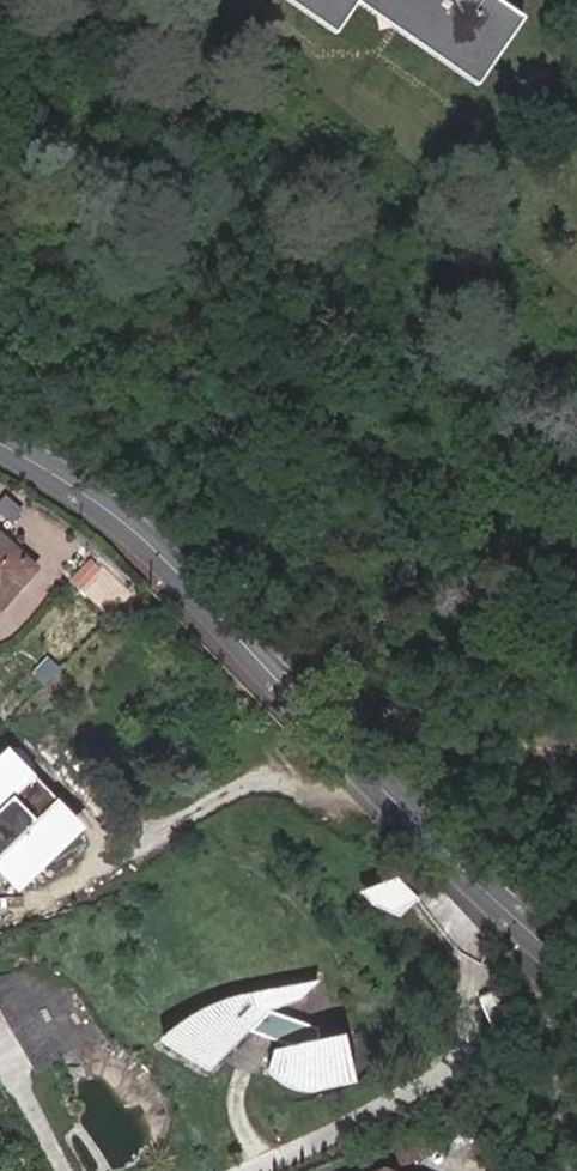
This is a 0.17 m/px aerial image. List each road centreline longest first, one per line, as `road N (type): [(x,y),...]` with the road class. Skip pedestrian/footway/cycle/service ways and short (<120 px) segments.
road 1 (unclassified): [(0,441),(147,542),(303,698),(414,827),(576,978)]

